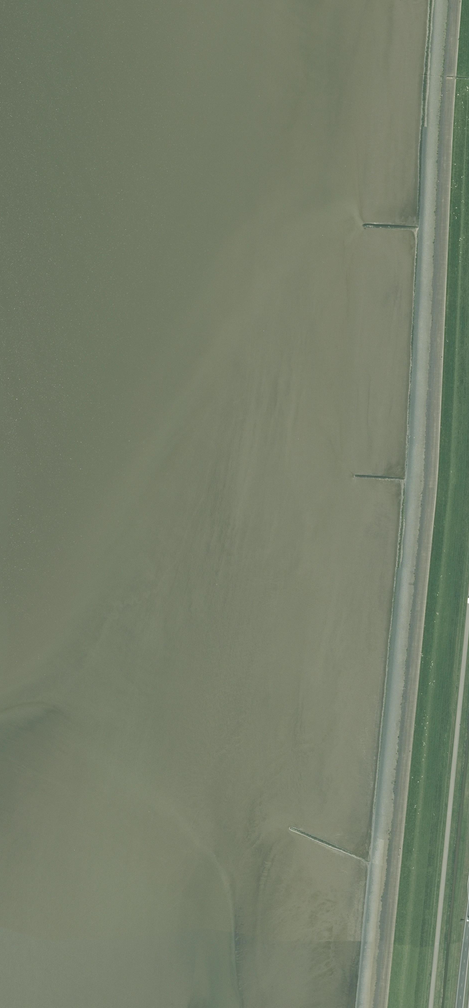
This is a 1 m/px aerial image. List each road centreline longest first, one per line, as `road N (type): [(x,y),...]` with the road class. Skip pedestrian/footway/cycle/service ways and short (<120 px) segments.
road 1 (unclassified): [(429,1007),(468,592)]

